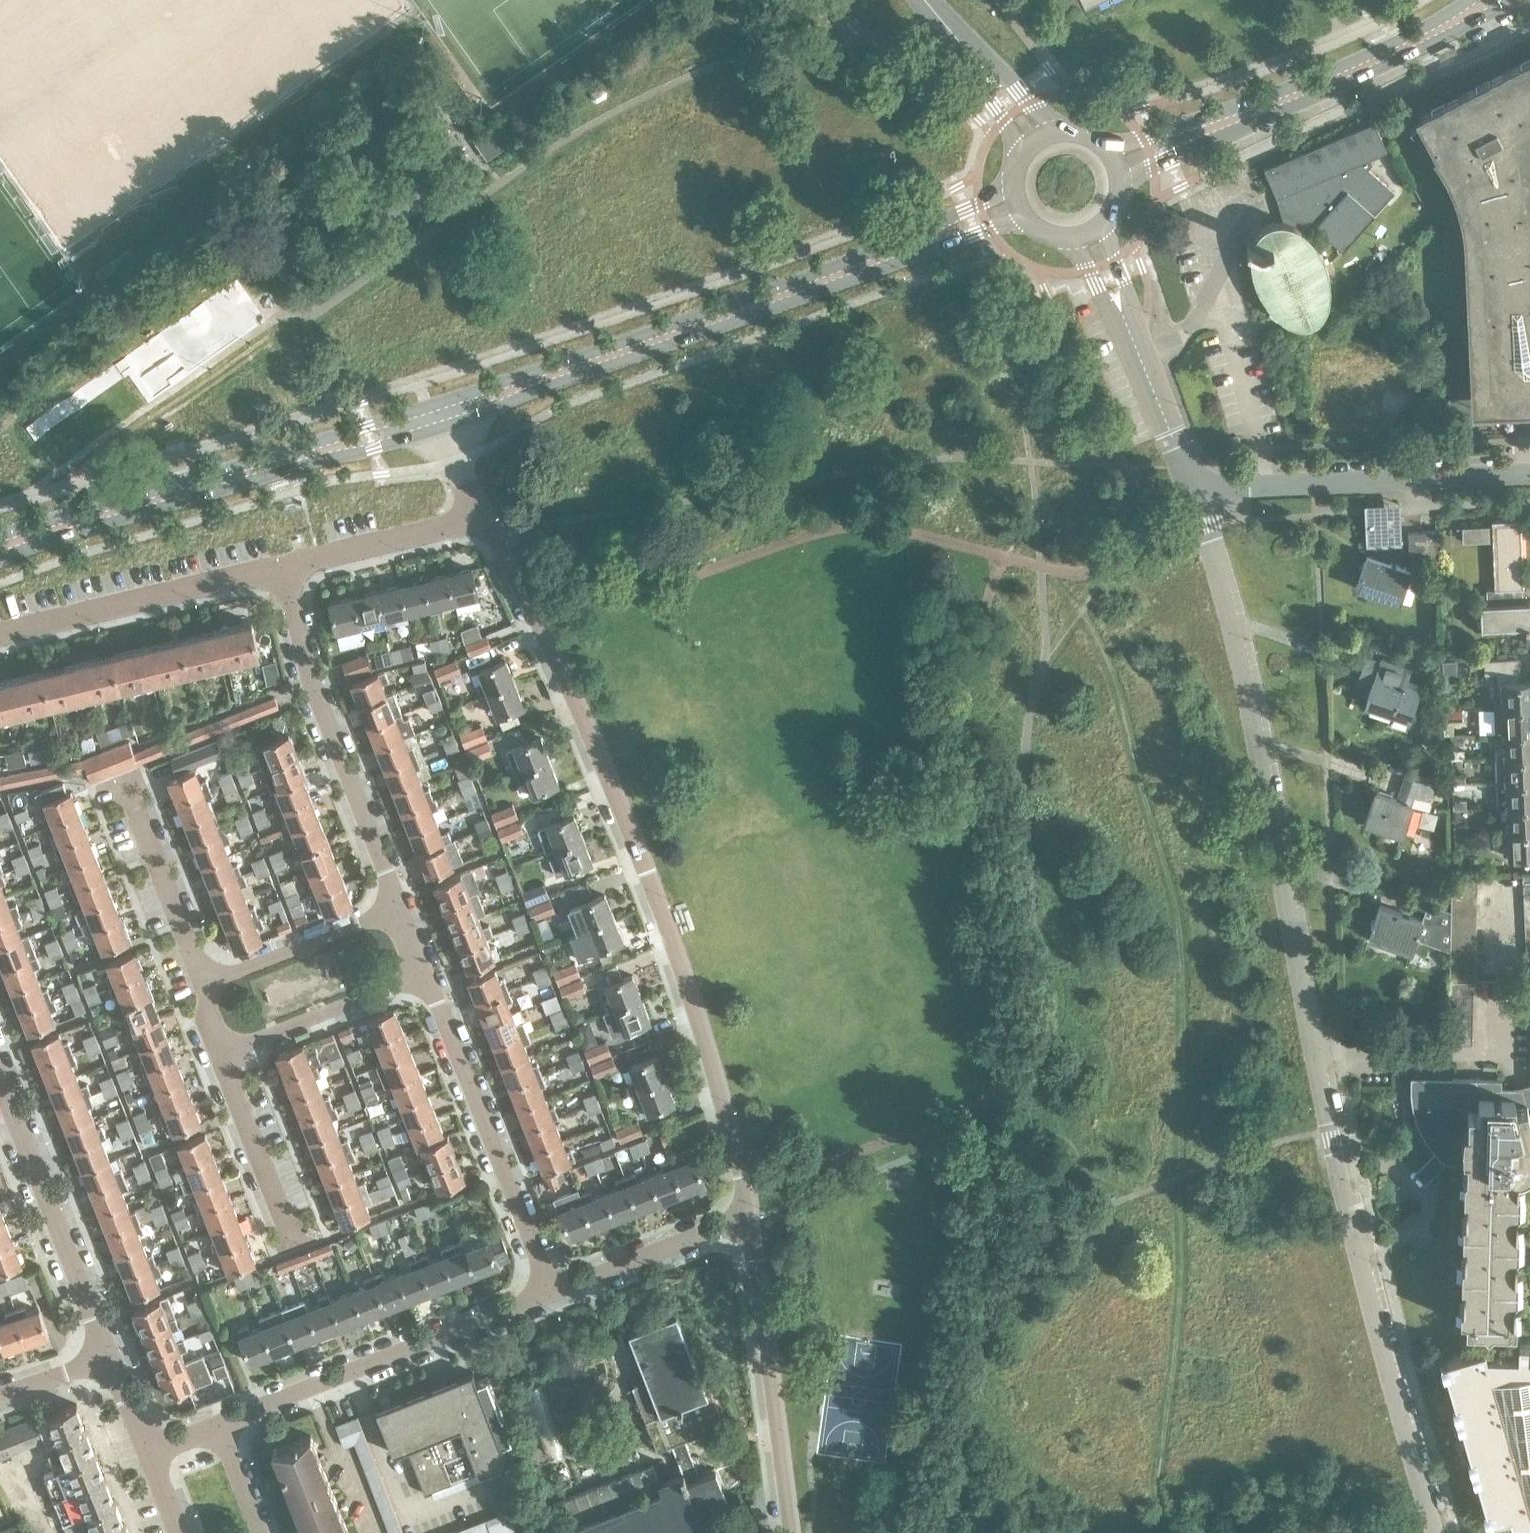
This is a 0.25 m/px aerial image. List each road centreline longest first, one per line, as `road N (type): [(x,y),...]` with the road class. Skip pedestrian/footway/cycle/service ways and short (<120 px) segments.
road 1 (residential): [(1436,1532),(1330,1137),(1239,659),(1195,494)]
road 2 (residential): [(747,1218),(747,1189),(708,1053),(638,869),(476,510)]
road 3 (primary): [(430,417),(906,249)]
road 4 (primary): [(0,546),(430,417)]
road 5 (residential): [(399,909),(300,649),(278,563)]
road 6 (residential): [(218,1427),(557,1291)]
road 7 (residential): [(557,1291),(423,973)]
road 8 (tertiary): [(1195,494),(1529,475)]
road 9 (residential): [(788,1532),(747,1218)]
road 10 (primary): [(1214,123),(1408,44),(1487,0)]
road 11 (residential): [(104,1356),(0,1082)]
road 12 (residential): [(0,627),(278,563)]
road 13 (residential): [(206,986),(118,785)]
road 14 (residential): [(221,1053),(423,973)]
road 15 (residential): [(206,986),(399,909)]
road 16 (residential): [(278,563),(476,510)]
road 17 (residential): [(557,1291),(747,1218)]
road 18 (residential): [(291,1240),(221,1053)]
road 19 (tertiary): [(1195,494),(1126,323)]
road 20 (tertiary): [(1065,128),(953,33)]
road 21 (tertiary): [(953,33),(1019,153)]
road 22 (primary): [(1009,182),(906,249)]
road 23 (primary): [(906,249),(1024,222)]
road 24 (primary): [(1214,123),(1127,143),(1097,136)]

